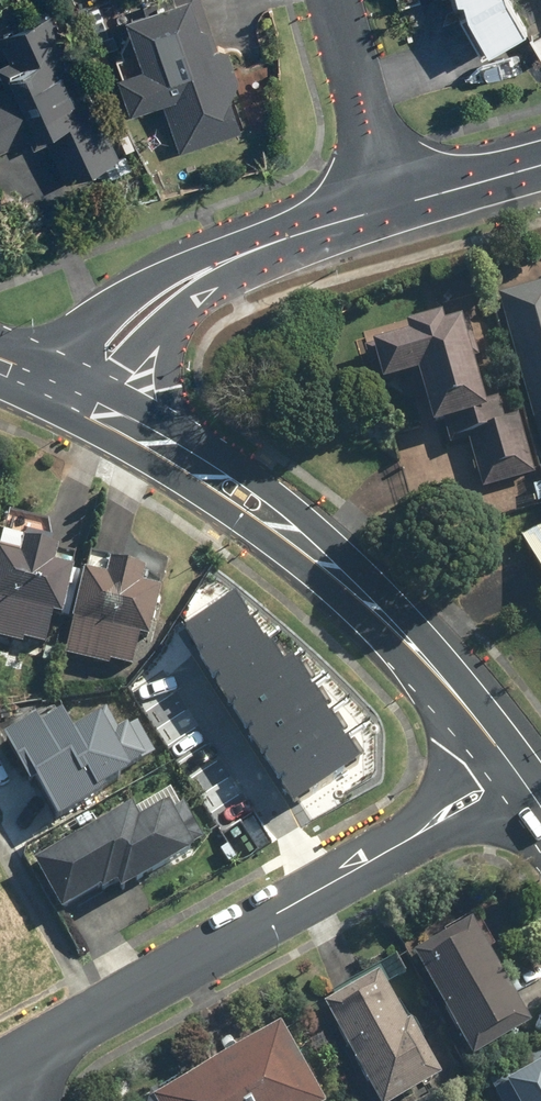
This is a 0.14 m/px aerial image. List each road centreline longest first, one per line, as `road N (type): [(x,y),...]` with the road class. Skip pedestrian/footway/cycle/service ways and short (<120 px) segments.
road 1 (tertiary): [(109,409),(249,502),(396,625),(508,761)]
road 2 (residential): [(0,1074),(382,851)]
road 3 (residential): [(389,206),(336,0)]
road 4 (residential): [(35,381),(143,289),(209,267)]
road 5 (residential): [(209,267),(389,206)]
road 6 (residential): [(209,267),(109,409)]
road 7 (residential): [(389,206),(540,164)]
road 8 (residential): [(382,851),(434,806),(508,761)]
road 9 (residential): [(522,785),(447,827),(382,851)]

